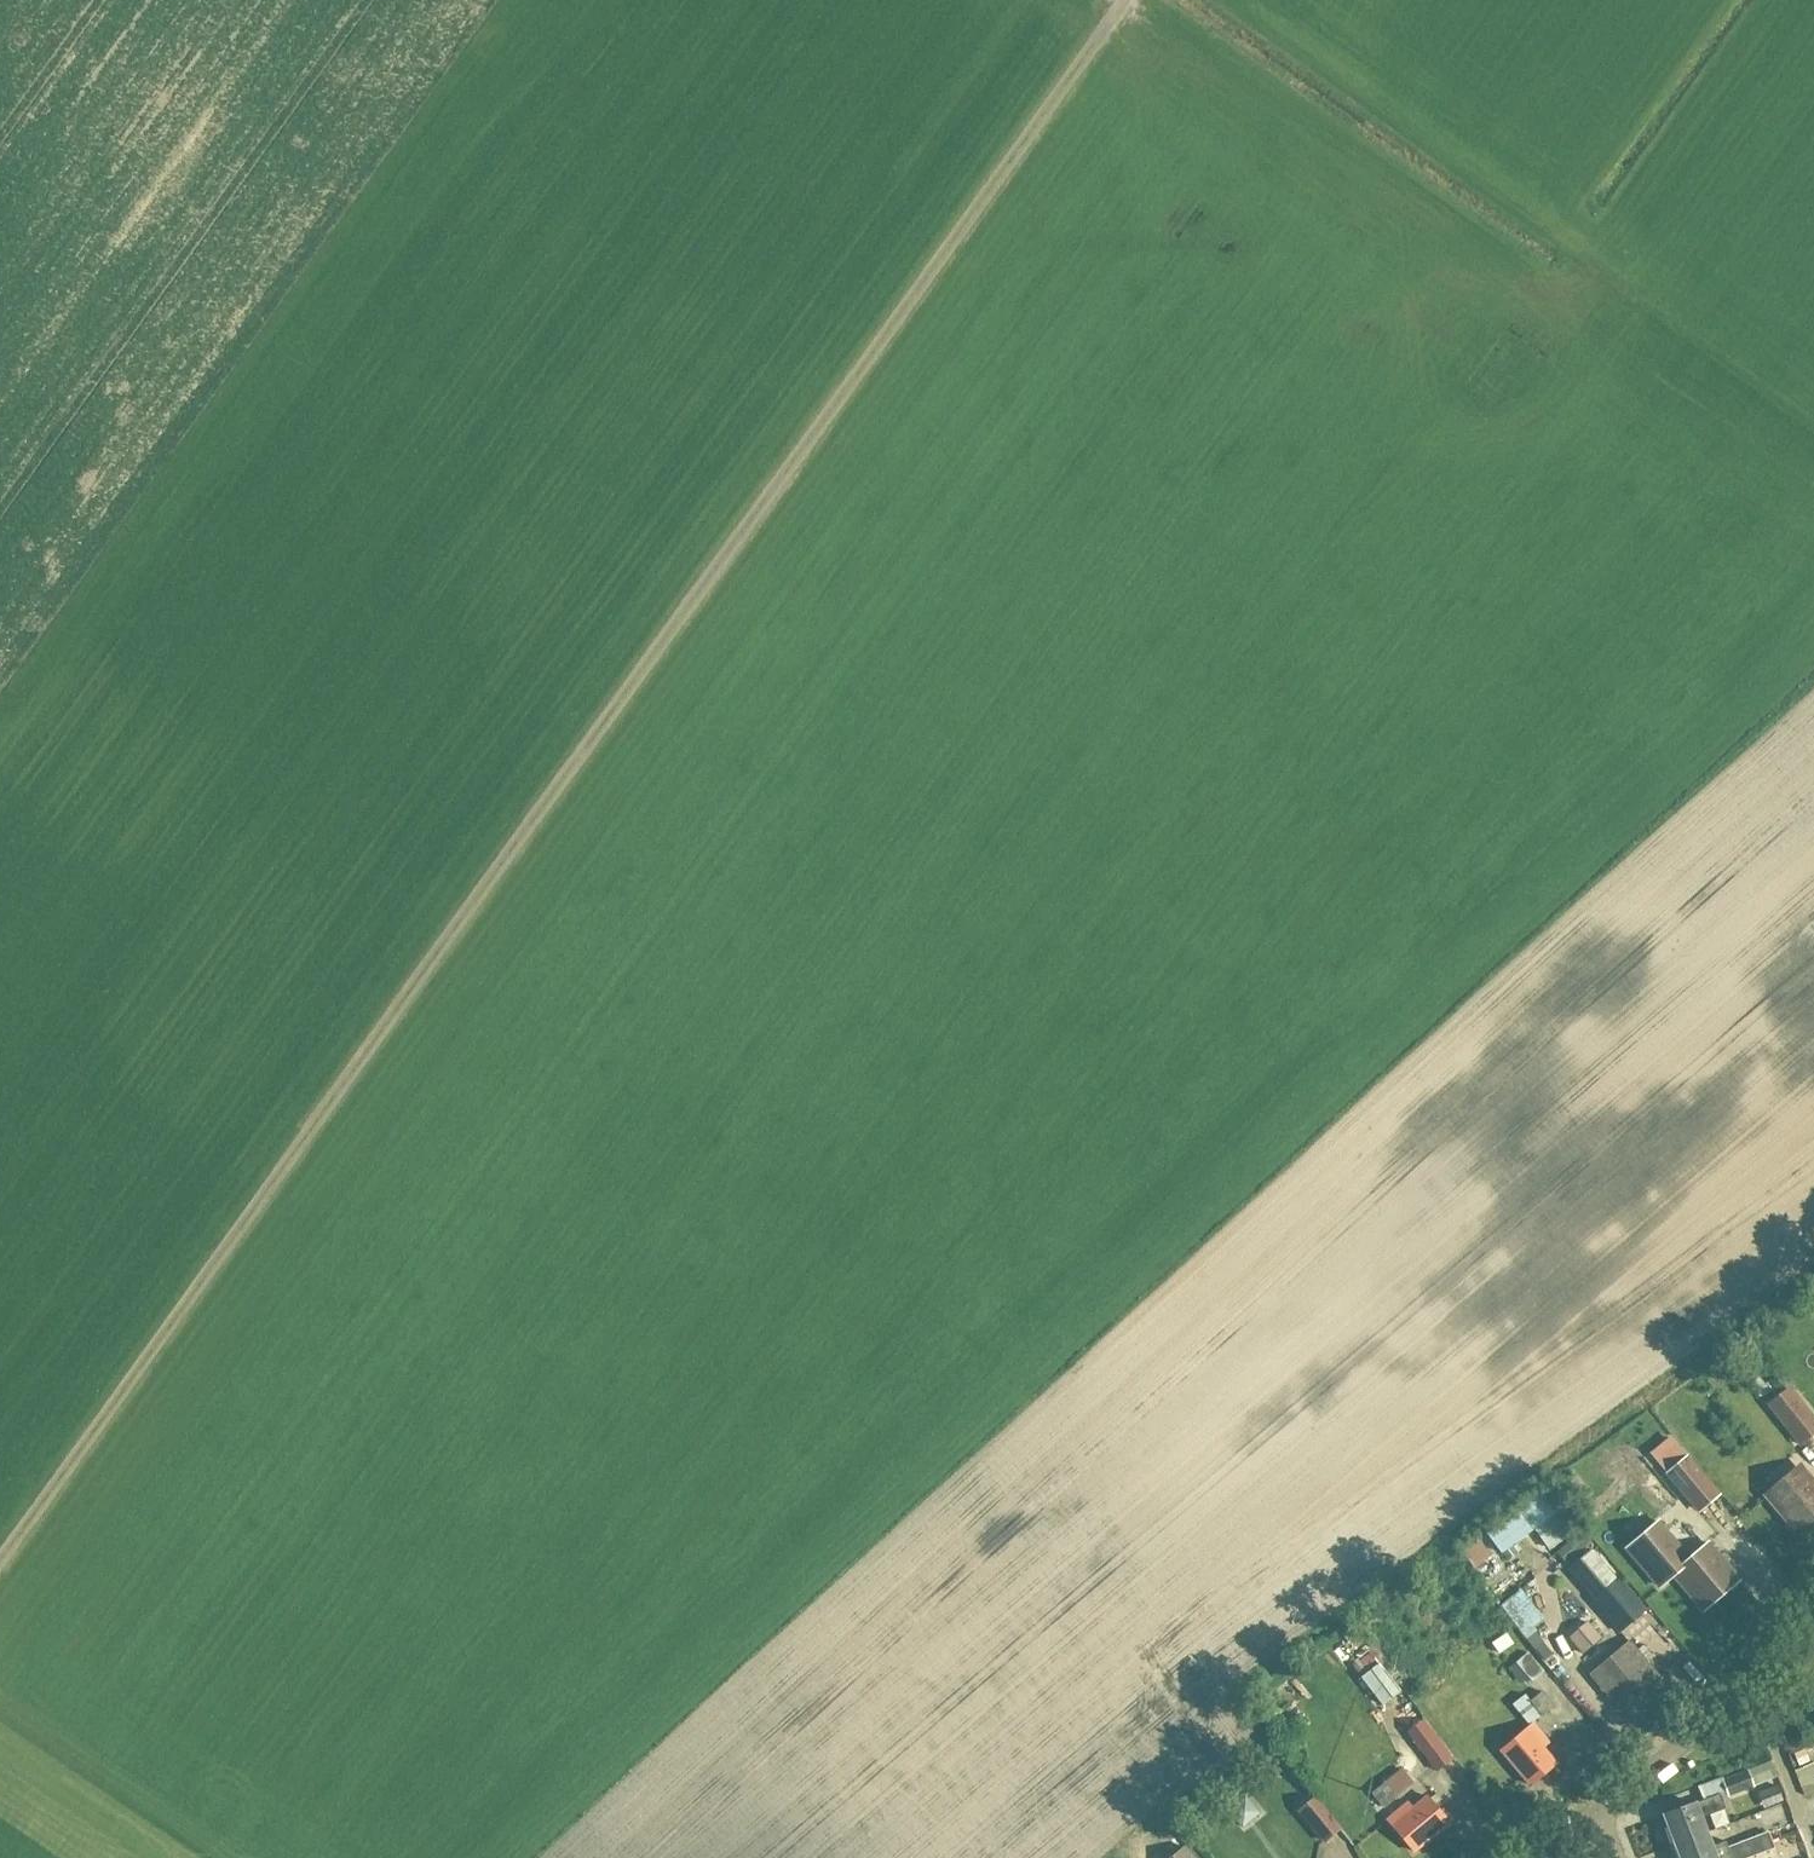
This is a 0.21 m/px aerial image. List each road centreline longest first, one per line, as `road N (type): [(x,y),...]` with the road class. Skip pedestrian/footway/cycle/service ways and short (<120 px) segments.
road 1 (residential): [(1596,1813),(1813,1629)]

